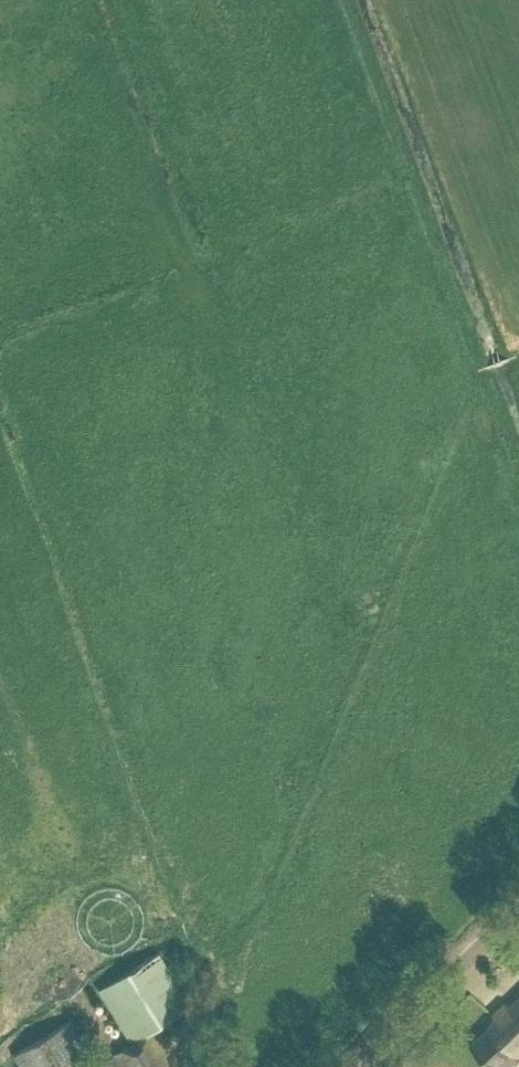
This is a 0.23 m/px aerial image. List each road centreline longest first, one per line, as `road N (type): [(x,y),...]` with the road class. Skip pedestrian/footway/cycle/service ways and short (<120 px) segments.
road 1 (tertiary): [(357,1066),(518,908)]

